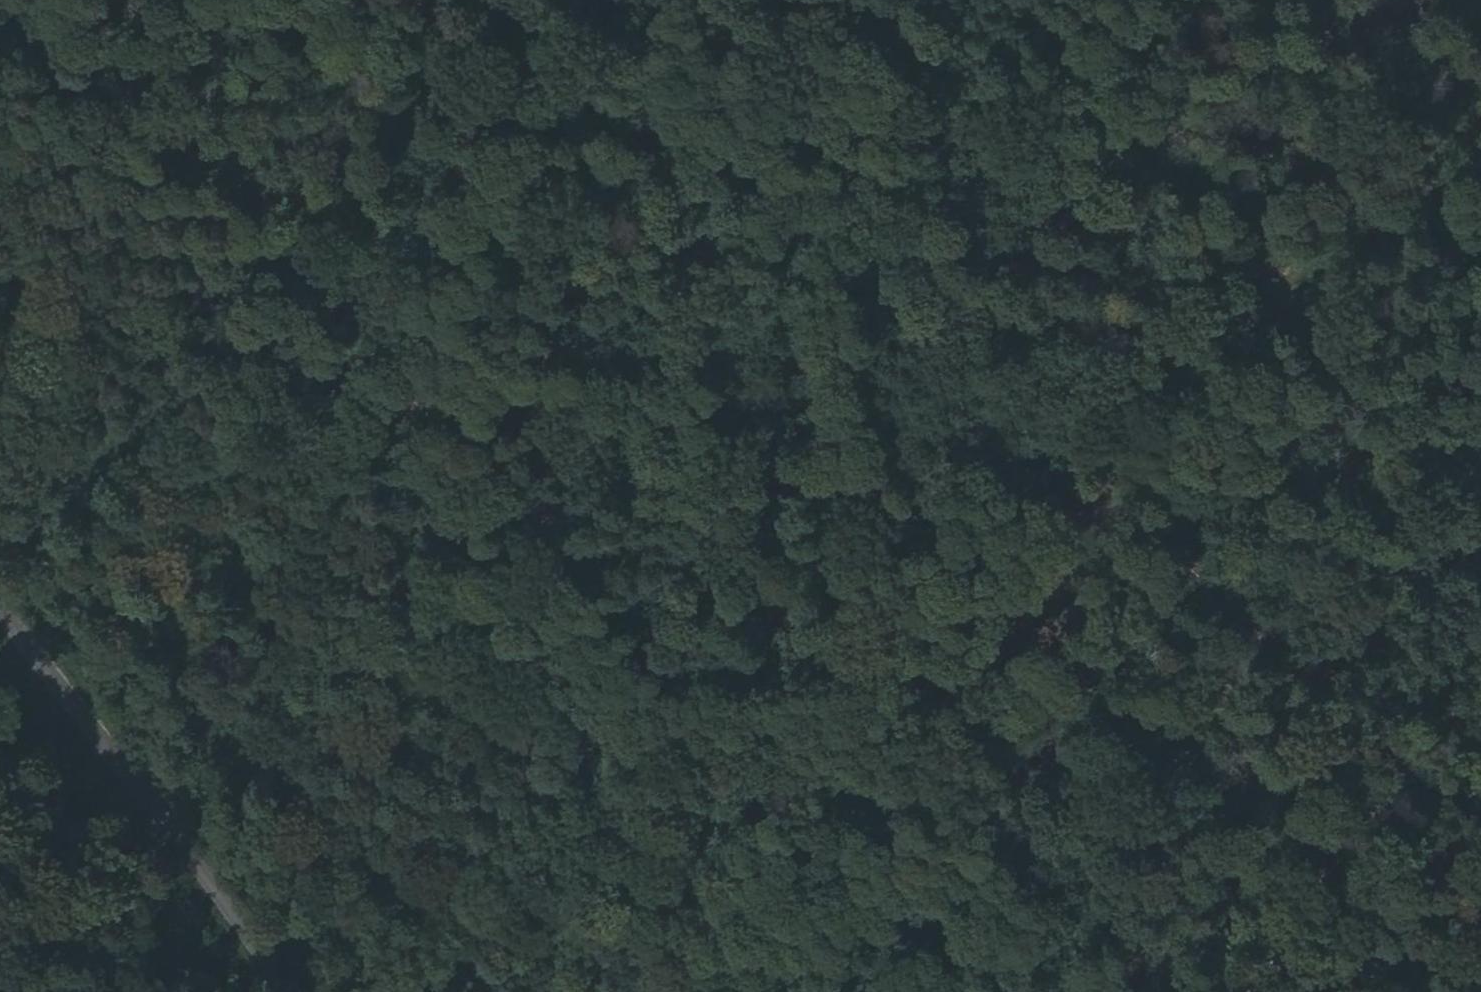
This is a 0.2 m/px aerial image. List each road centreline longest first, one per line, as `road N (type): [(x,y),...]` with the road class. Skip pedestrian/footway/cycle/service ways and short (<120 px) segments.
road 1 (unclassified): [(0,629),(280,991)]
road 2 (track): [(1480,669),(1255,991)]

